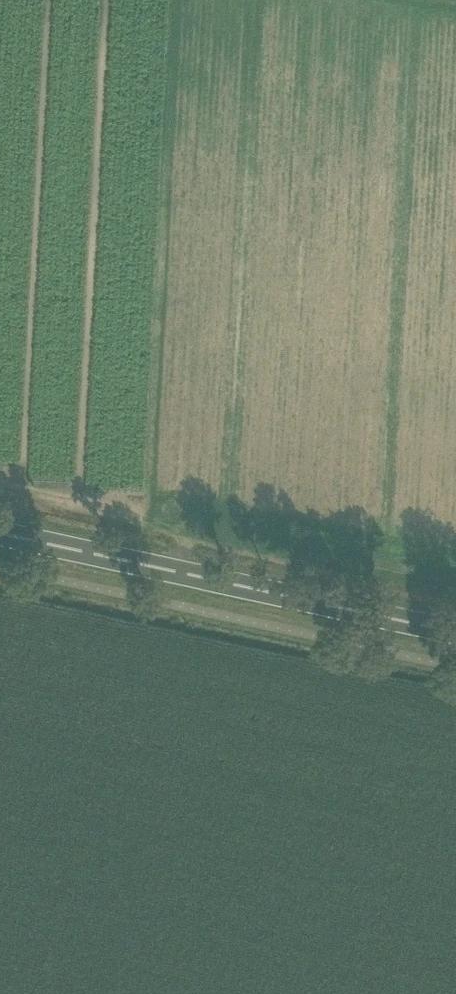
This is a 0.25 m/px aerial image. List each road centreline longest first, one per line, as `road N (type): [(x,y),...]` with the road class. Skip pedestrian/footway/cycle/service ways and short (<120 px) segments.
road 1 (tertiary): [(455,631),(0,532)]

